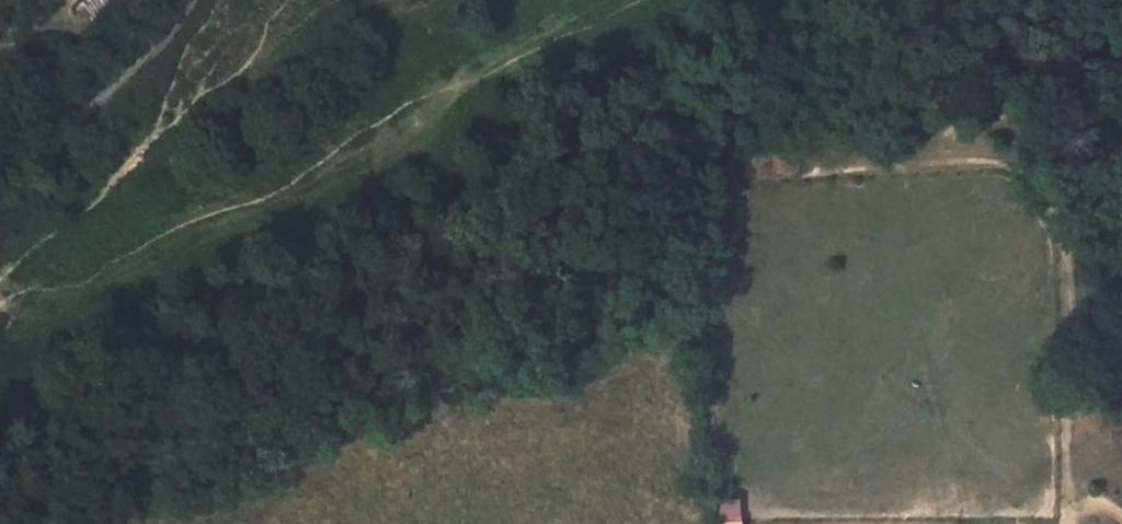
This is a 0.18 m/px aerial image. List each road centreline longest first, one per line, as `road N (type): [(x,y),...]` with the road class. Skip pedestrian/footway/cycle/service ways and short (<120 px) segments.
road 1 (unclassified): [(0,208),(178,0)]

